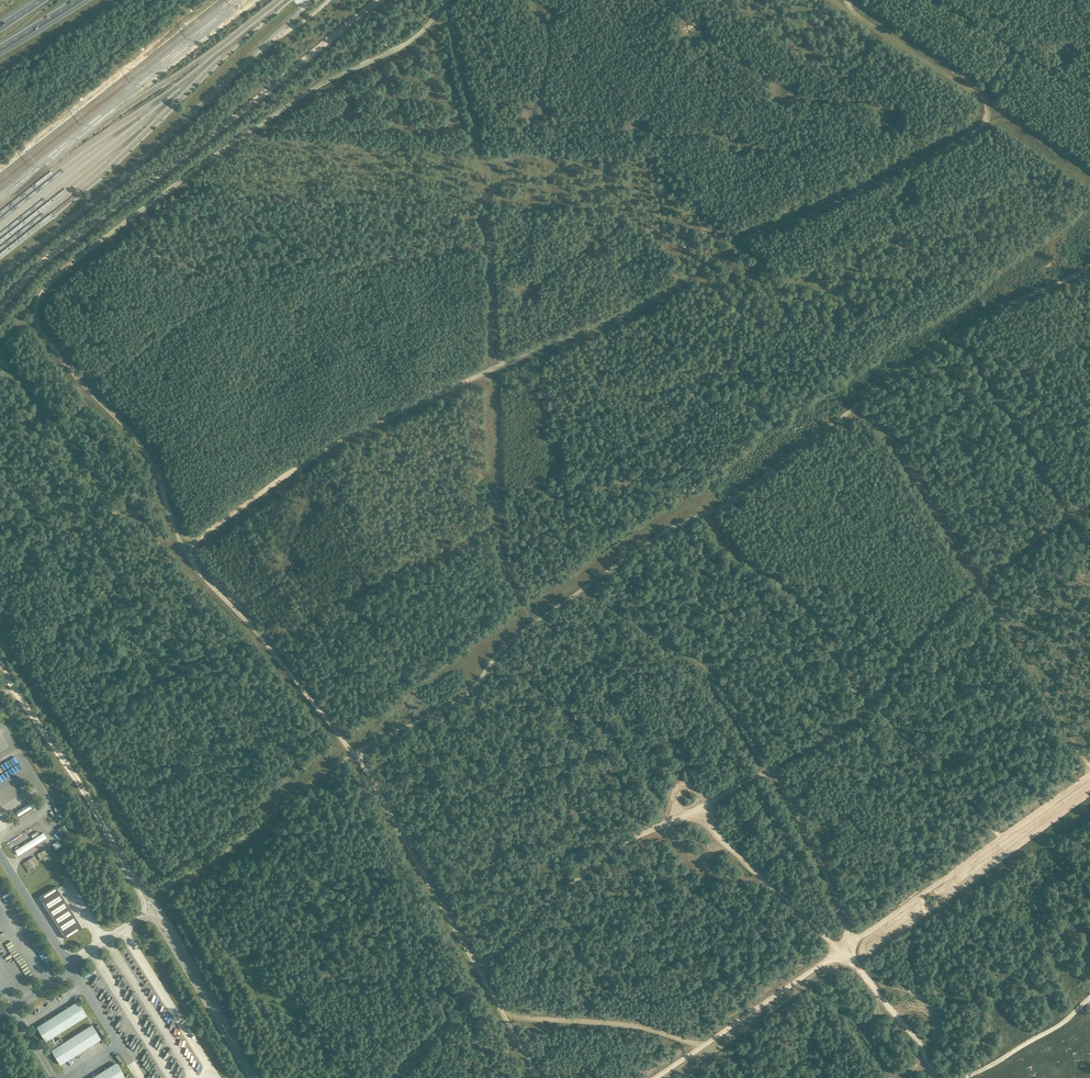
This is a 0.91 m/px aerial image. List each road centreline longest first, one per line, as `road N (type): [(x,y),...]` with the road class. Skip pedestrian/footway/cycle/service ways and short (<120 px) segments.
road 1 (unclassified): [(146,898),(215,859),(327,771),(461,700),(528,623),(653,544),(722,513),(986,319),(1089,264)]
road 2 (unclassified): [(146,898),(0,666)]
road 3 (unclassified): [(254,1077),(146,898)]
road 4 (track): [(258,0),(152,83)]

